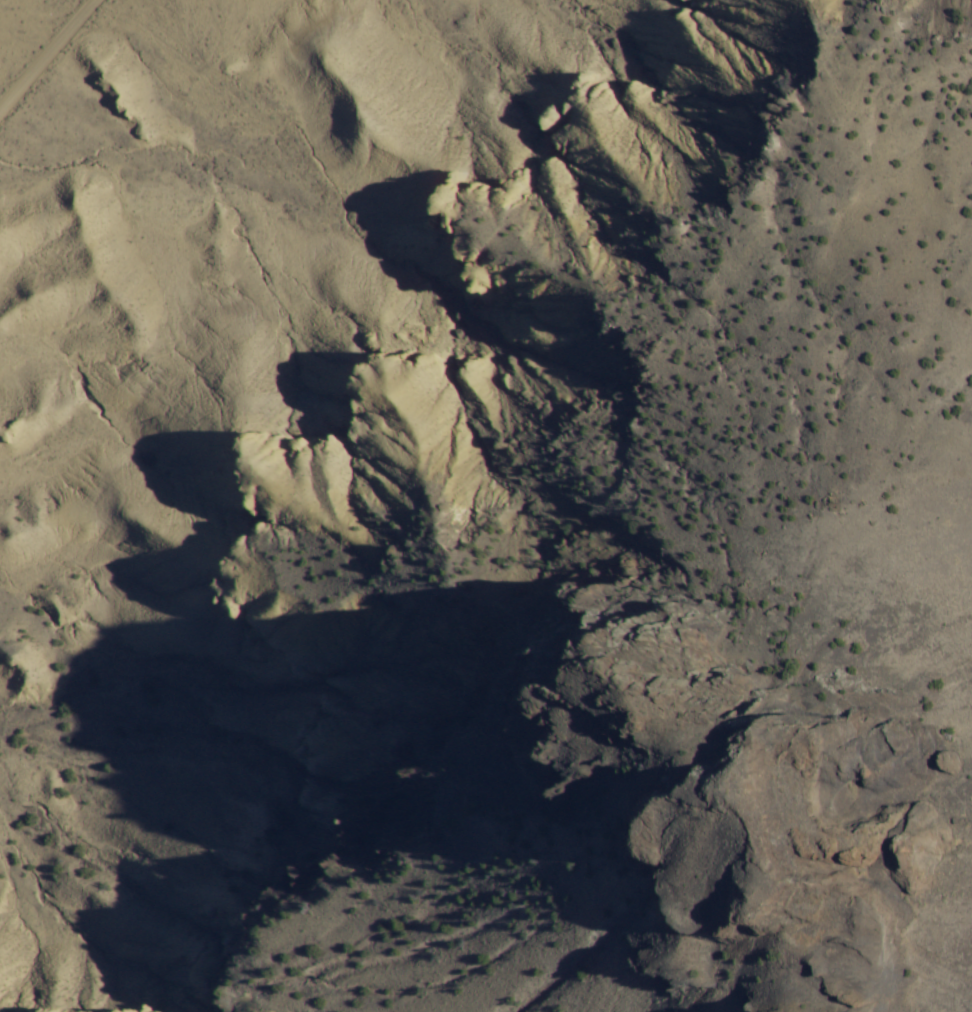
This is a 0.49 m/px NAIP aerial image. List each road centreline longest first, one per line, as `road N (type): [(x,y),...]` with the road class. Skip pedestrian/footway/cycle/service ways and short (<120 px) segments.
road 1 (residential): [(97,0),(0,107)]

